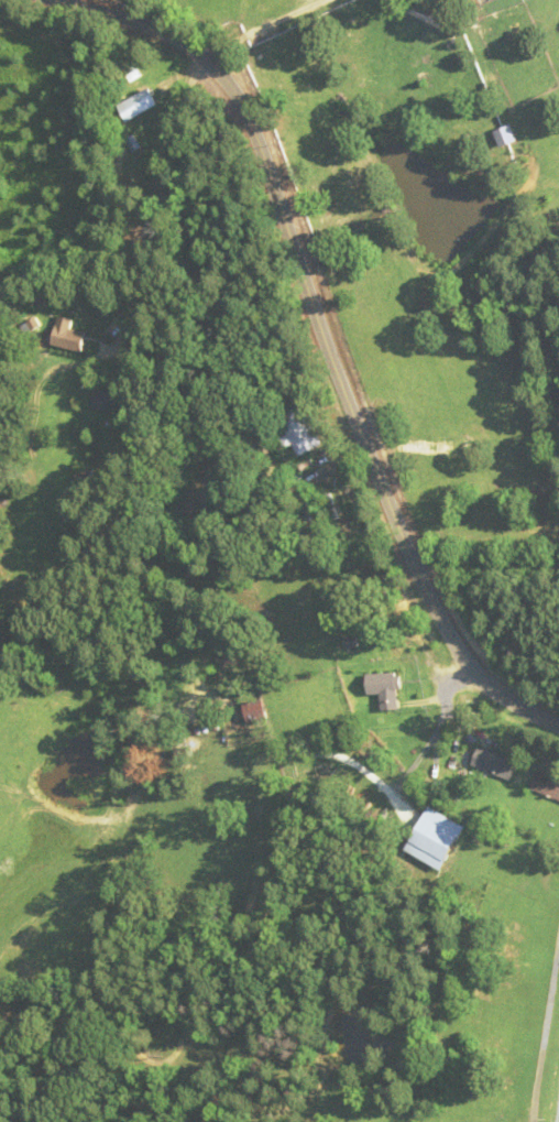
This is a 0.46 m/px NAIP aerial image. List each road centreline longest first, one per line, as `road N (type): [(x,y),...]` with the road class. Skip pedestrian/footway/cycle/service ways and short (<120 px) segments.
road 1 (residential): [(558,725),(500,695),(429,590),(349,403),(246,108),(223,70),(171,33),(63,0)]
road 2 (residential): [(204,55),(120,331)]

